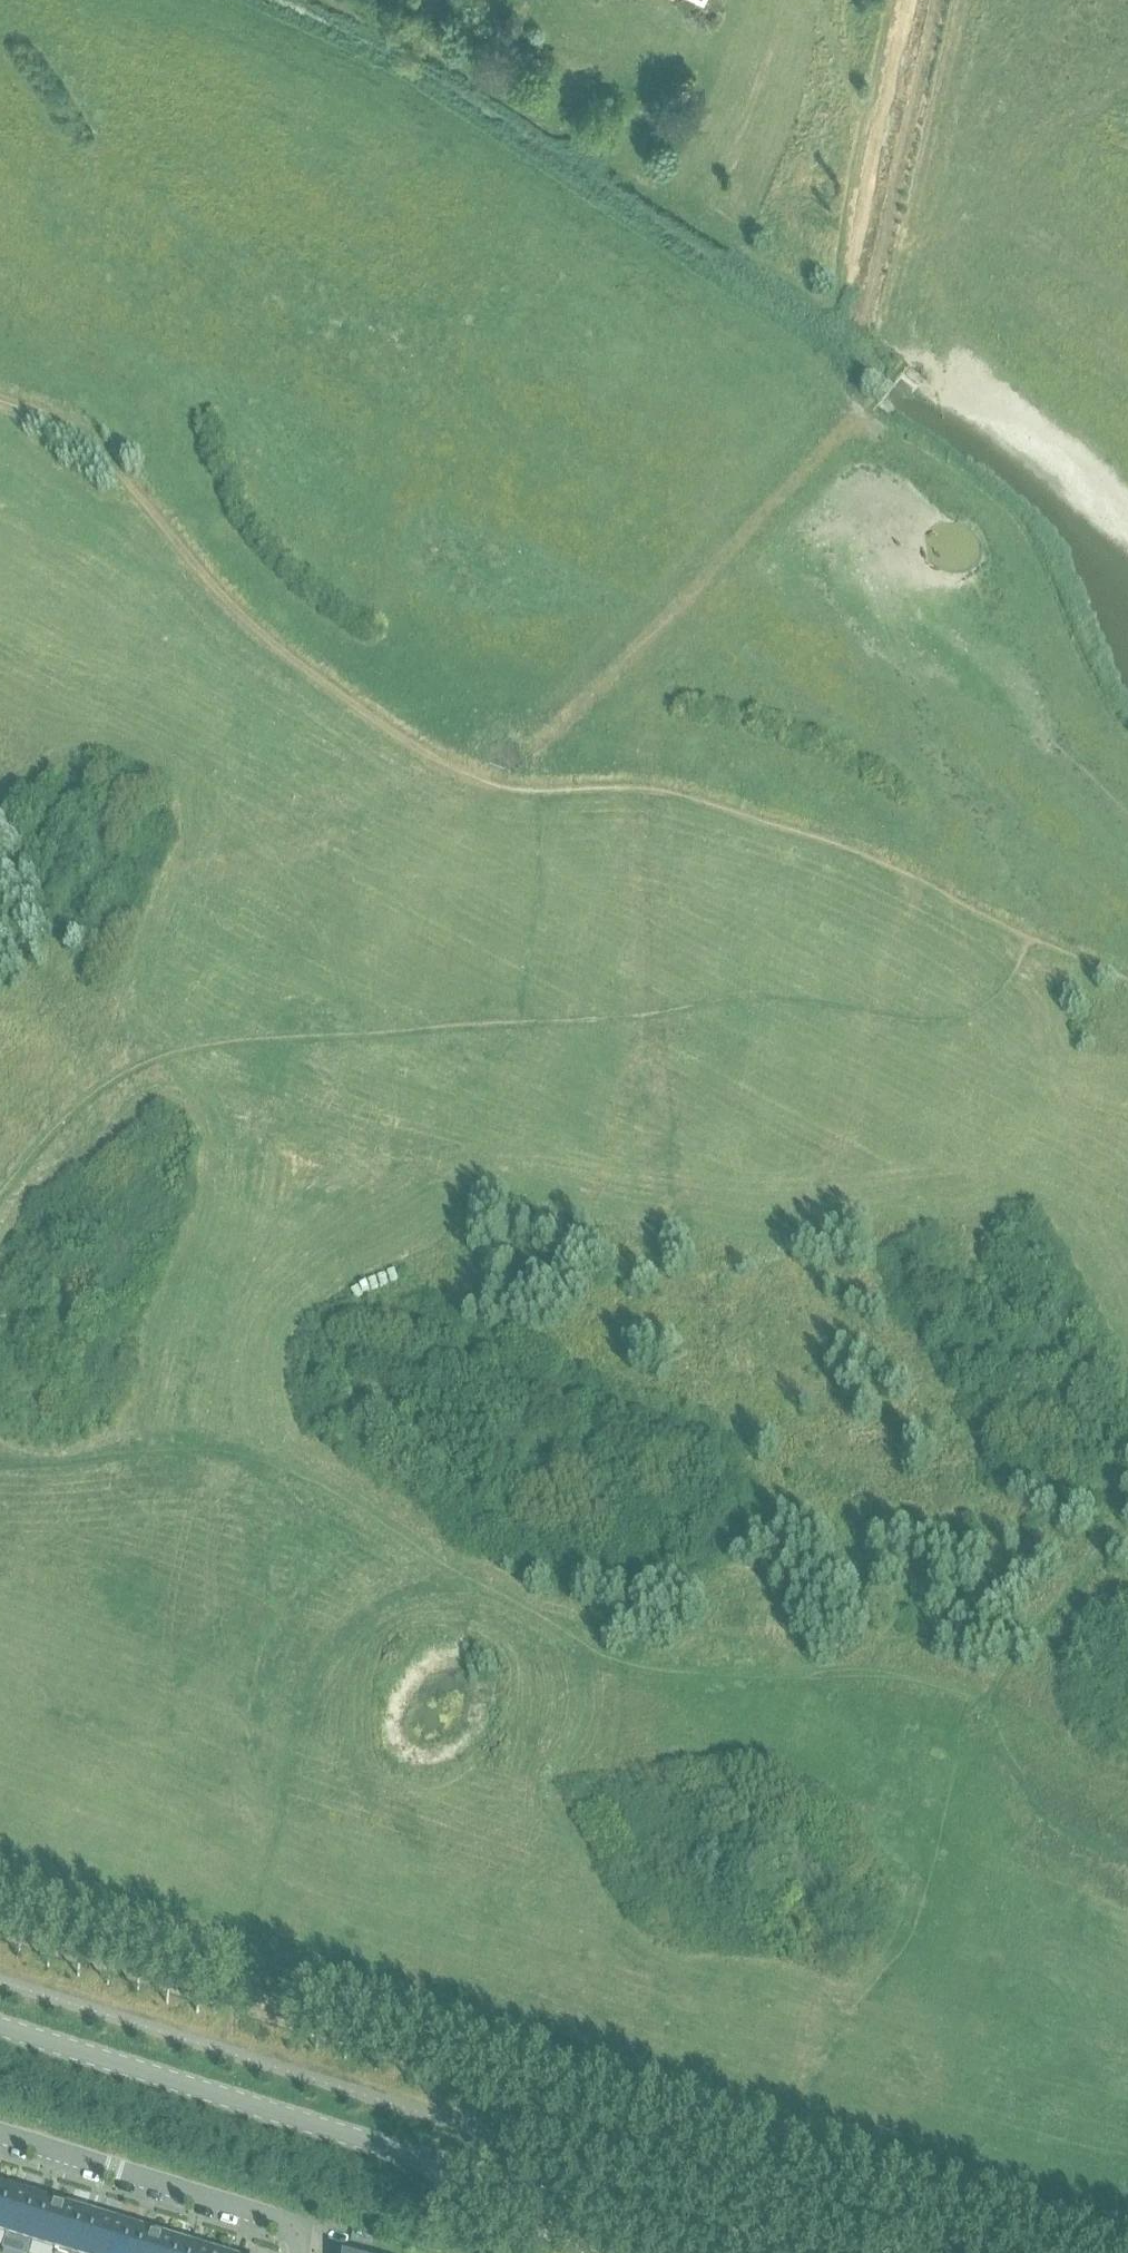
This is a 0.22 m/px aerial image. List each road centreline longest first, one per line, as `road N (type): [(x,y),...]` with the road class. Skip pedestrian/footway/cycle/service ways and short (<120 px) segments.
road 1 (track): [(0,399),(84,434),(217,592),(267,638),(372,719),(471,778),(518,791),(677,795),(856,850),(1031,939)]
road 2 (tertiary): [(712,2252),(0,2032)]
road 3 (residential): [(0,2131),(290,2224),(301,2243)]

